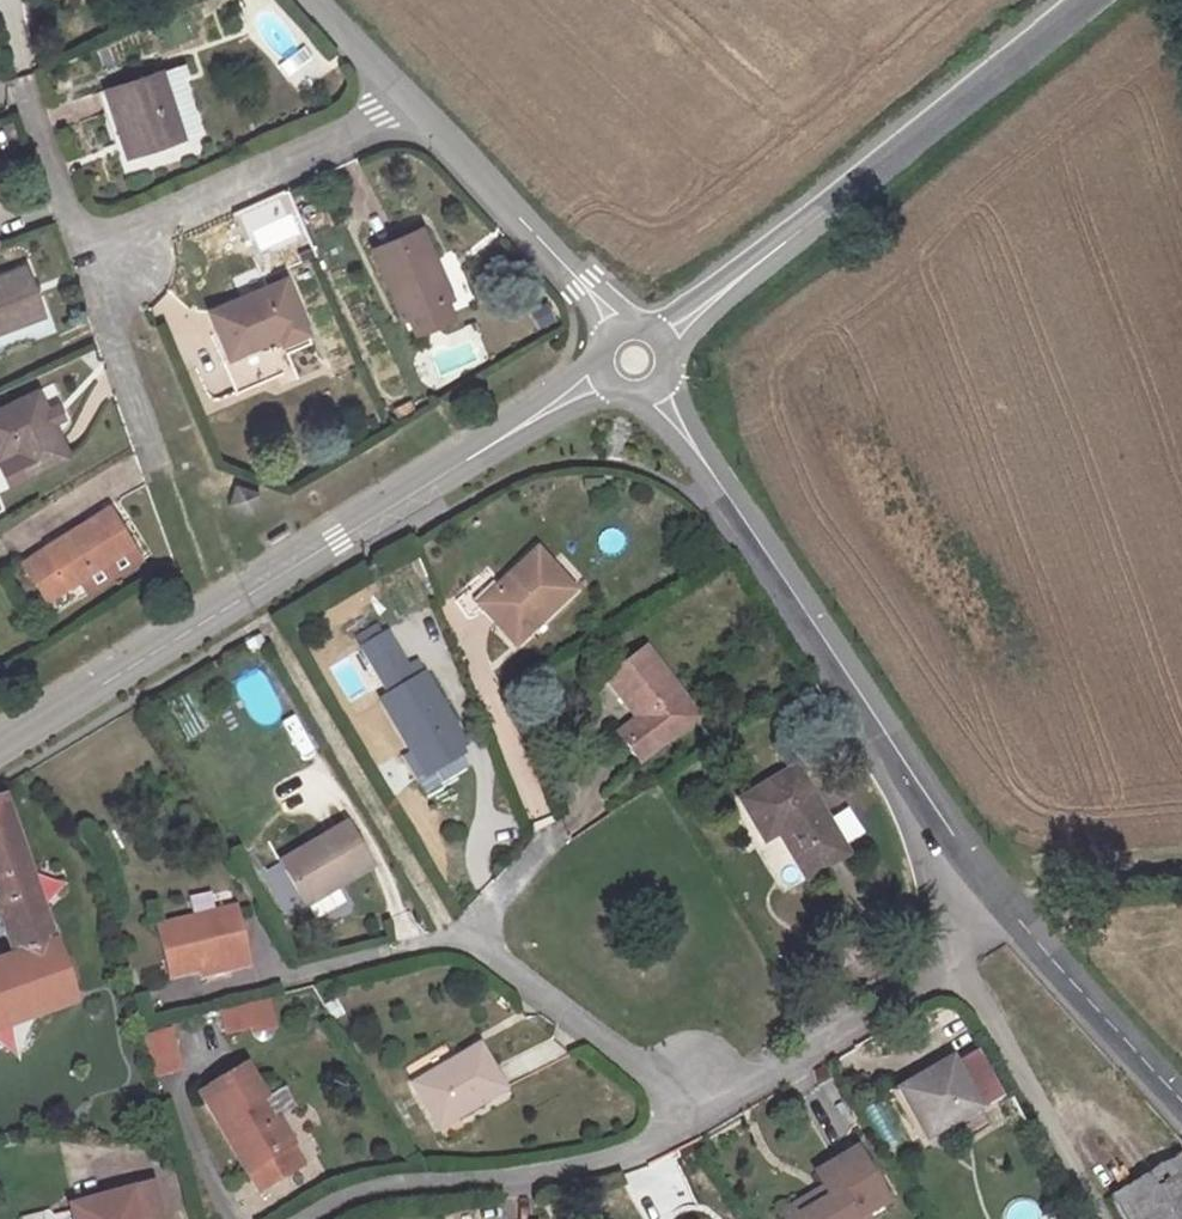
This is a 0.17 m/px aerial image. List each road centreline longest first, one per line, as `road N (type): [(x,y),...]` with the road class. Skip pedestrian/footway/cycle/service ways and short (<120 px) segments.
road 1 (tertiary): [(0,750),(603,378)]
road 2 (tertiary): [(1008,913),(652,388)]
road 3 (tertiary): [(1093,0),(662,341)]
road 4 (residential): [(308,1218),(387,1189),(501,1181),(617,1156),(699,1115)]
road 5 (residential): [(84,253),(413,103)]
road 6 (residential): [(413,103),(619,327)]
road 7 (unclassified): [(956,955),(1106,1218)]
road 8 (residential): [(699,1115),(956,955)]
road 9 (residential): [(479,946),(699,1115)]
road 10 (tertiary): [(1181,1099),(1008,913)]
road 11 (residential): [(157,464),(84,253)]
road 12 (track): [(1181,868),(1049,882),(1008,913)]
road 13 (residential): [(26,93),(84,253)]
road 14 (residential): [(317,0),(413,103)]

